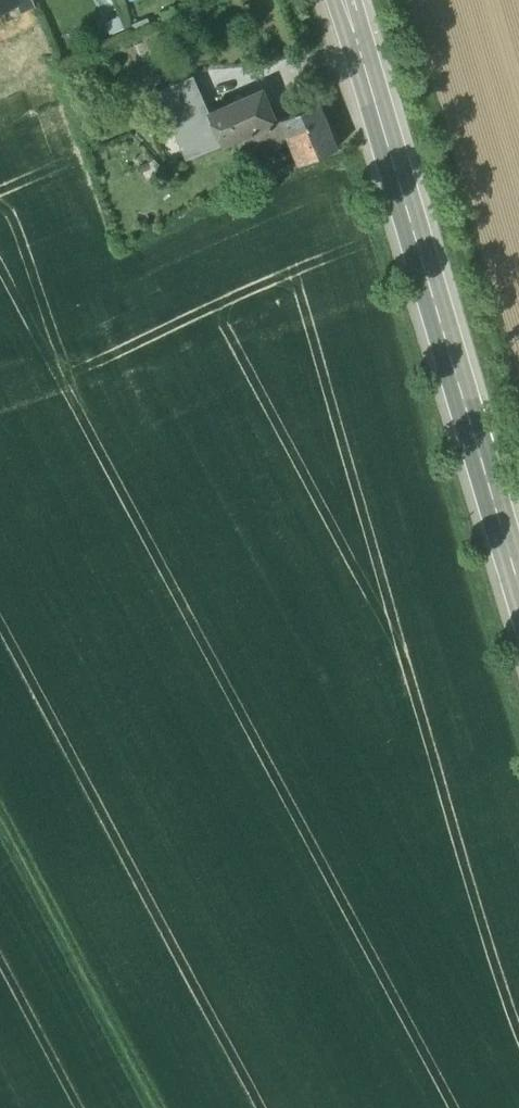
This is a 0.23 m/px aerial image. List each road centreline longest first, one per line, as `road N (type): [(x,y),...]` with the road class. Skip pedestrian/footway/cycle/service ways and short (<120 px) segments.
road 1 (secondary): [(518,580),(344,0)]
road 2 (track): [(157,1107),(0,812)]

